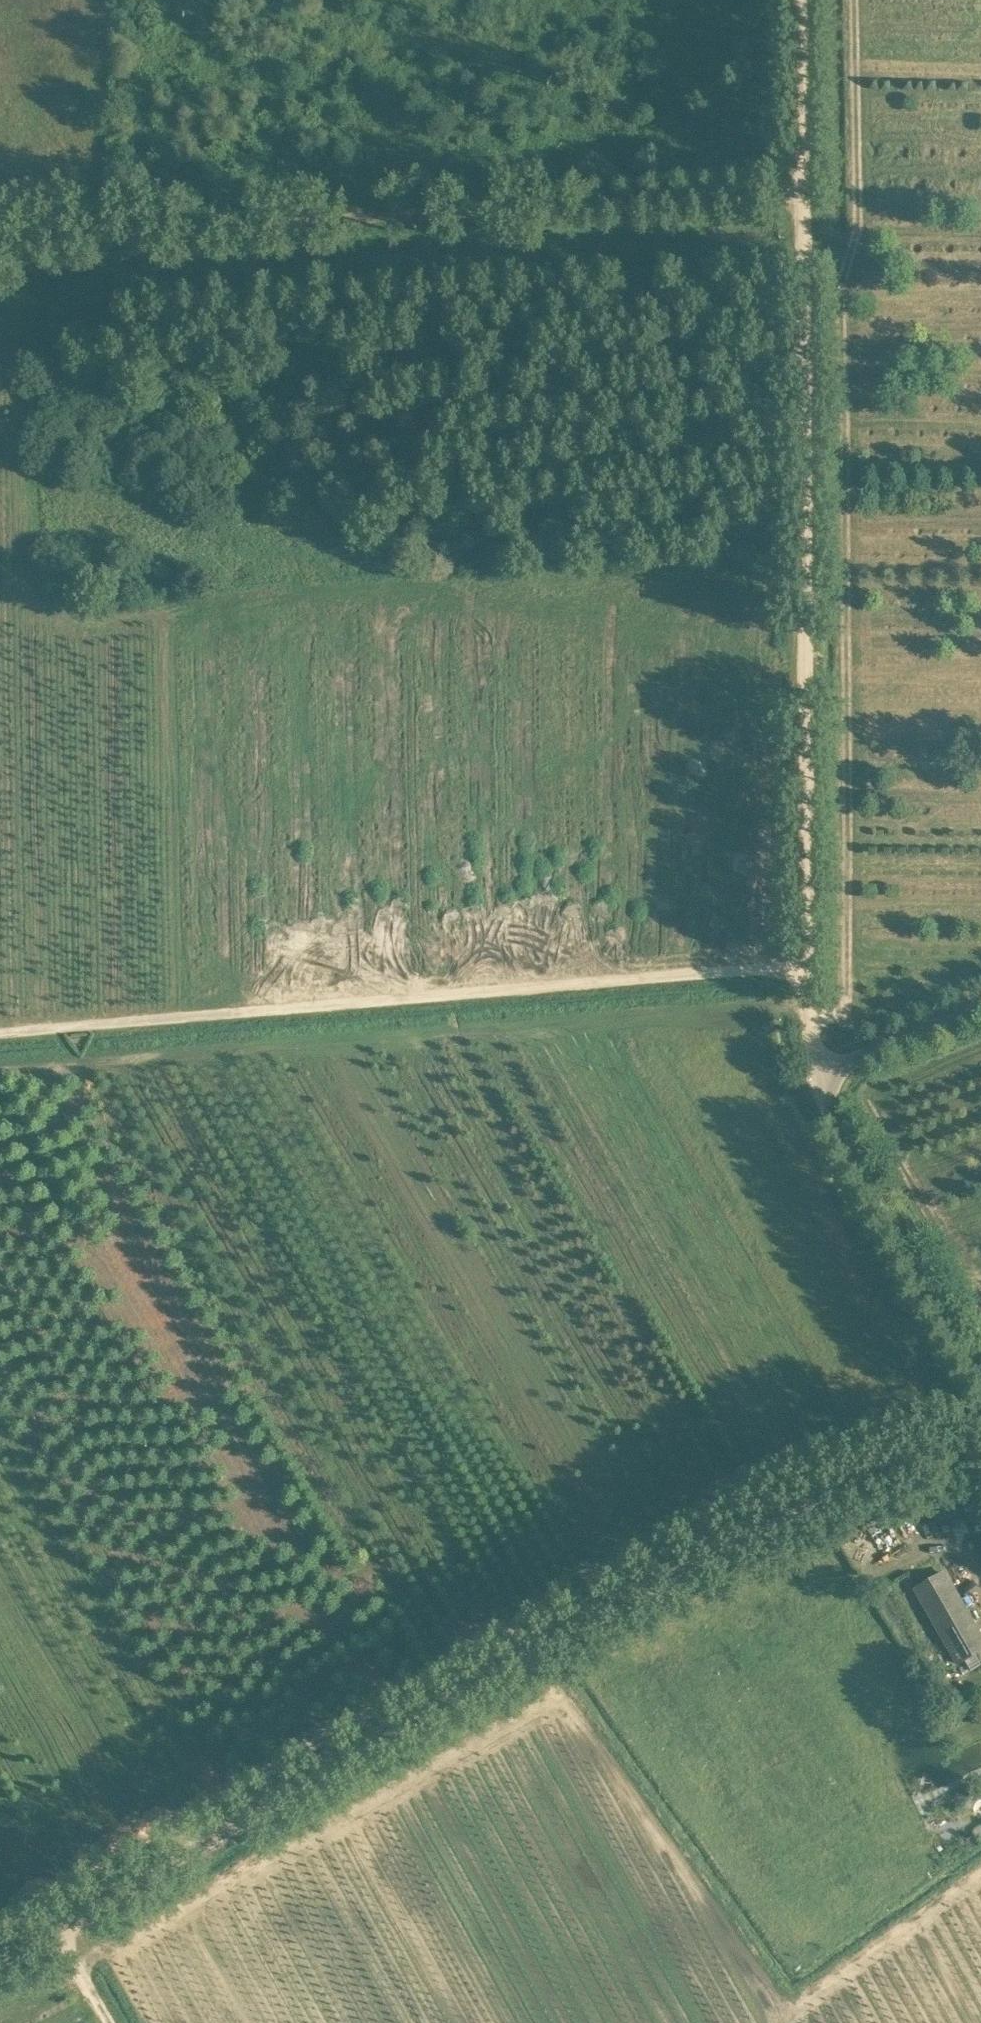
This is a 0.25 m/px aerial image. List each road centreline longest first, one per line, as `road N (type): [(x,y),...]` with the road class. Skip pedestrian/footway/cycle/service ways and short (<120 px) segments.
road 1 (track): [(800,0),(808,1079)]
road 2 (track): [(808,978),(0,1038)]
road 3 (track): [(802,201),(96,229),(0,261)]
road 4 (unclassified): [(980,1388),(808,1079)]
road 5 (residential): [(808,1079),(980,1005)]
road 6 (track): [(109,2022),(46,1912)]

